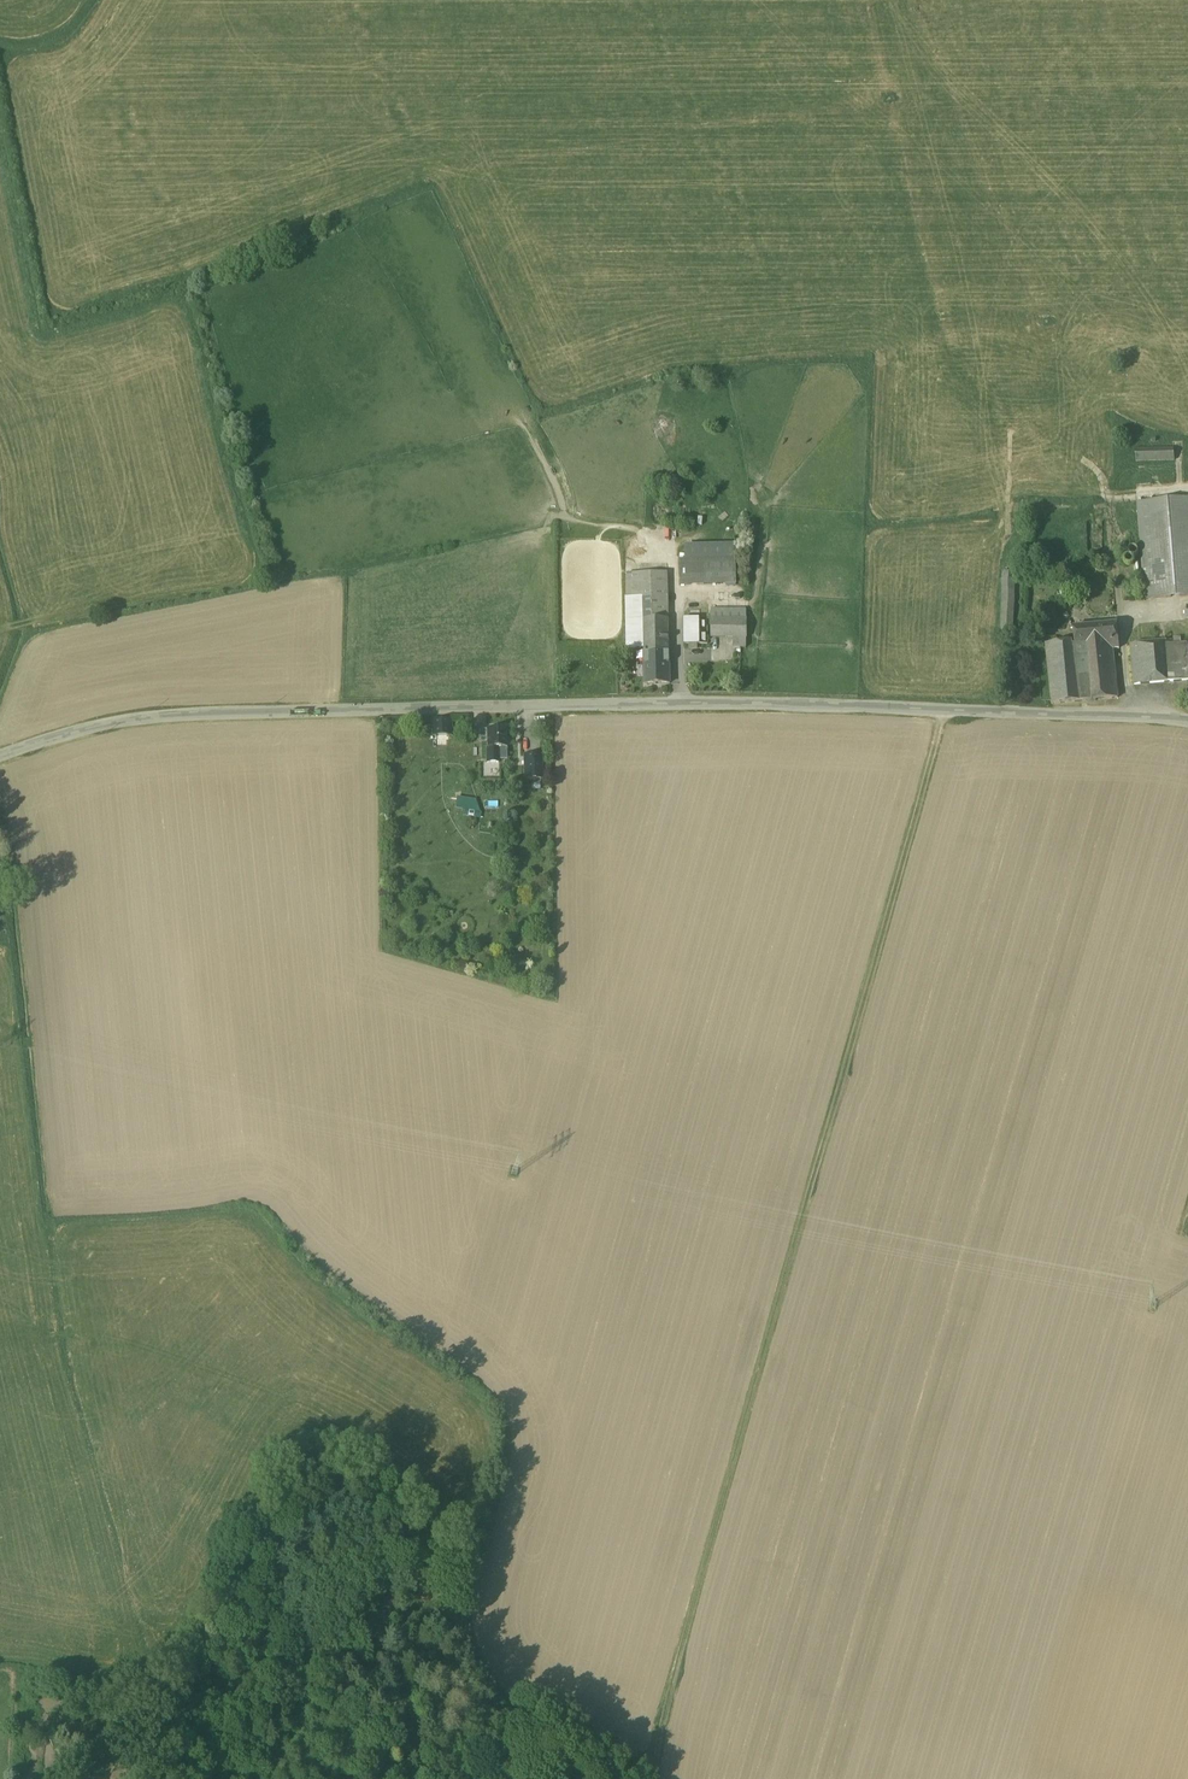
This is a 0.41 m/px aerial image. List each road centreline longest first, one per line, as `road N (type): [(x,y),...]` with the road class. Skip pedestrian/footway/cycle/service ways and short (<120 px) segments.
road 1 (unclassified): [(0,755),(72,731),(159,715),(787,704),(1187,720)]
road 2 (track): [(945,710),(659,1726),(652,1778)]

